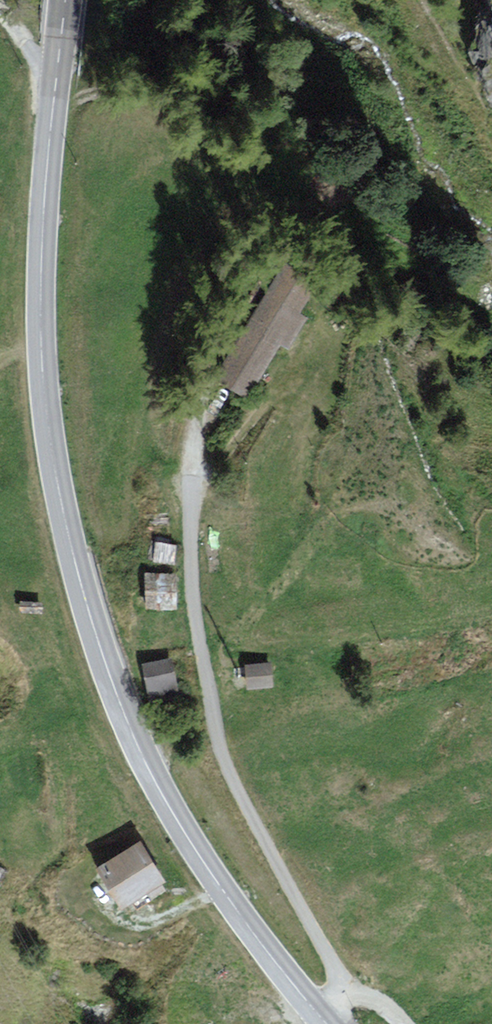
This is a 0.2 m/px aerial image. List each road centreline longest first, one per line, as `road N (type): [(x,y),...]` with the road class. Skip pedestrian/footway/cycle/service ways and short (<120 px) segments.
road 1 (secondary): [(65,0),(41,321),(48,429),(69,535),(107,669),(153,778),(225,892),(323,1020)]
road 2 (unclassified): [(323,1020),(337,1003),(336,972),(230,775),(196,620),(196,432),(223,321)]

